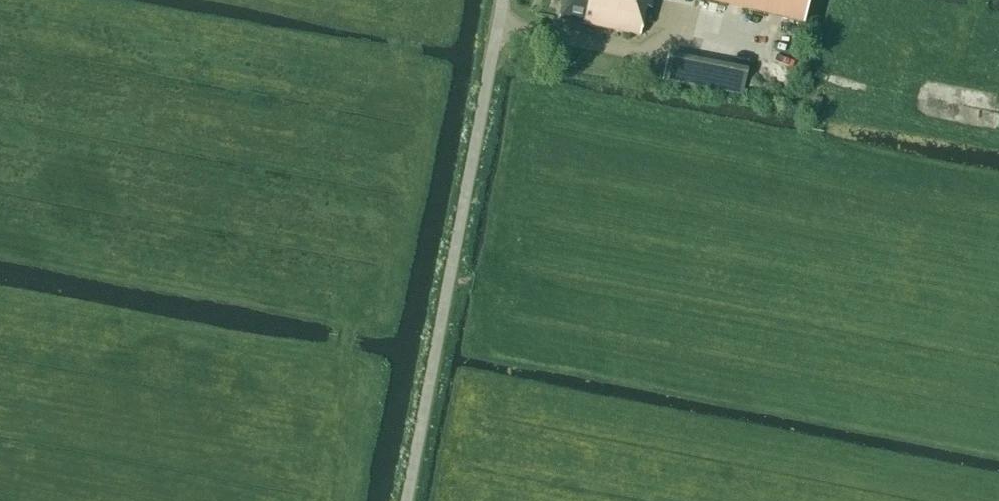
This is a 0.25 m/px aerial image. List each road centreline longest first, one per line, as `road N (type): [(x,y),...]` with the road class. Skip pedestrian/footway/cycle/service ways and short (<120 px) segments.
road 1 (unclassified): [(406,500),(502,0)]

